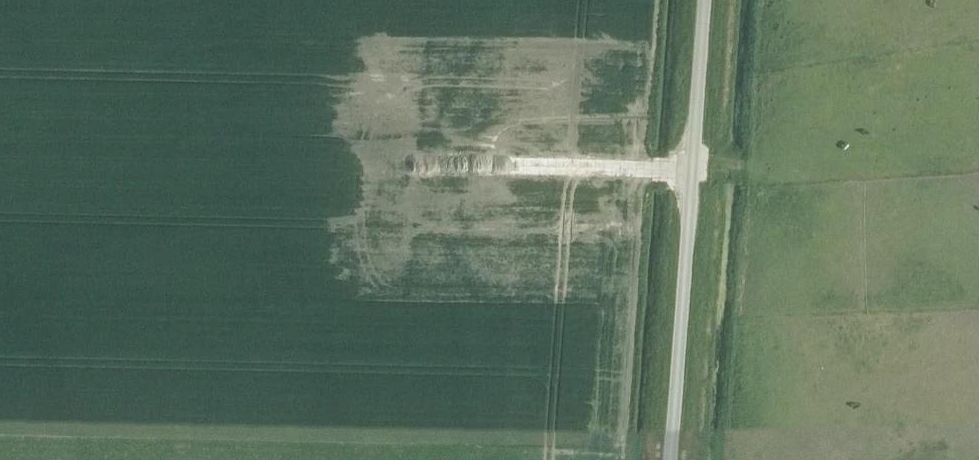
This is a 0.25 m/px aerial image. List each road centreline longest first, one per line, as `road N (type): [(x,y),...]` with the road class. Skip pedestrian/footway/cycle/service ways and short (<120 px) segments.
road 1 (unclassified): [(668,459),(701,0)]

